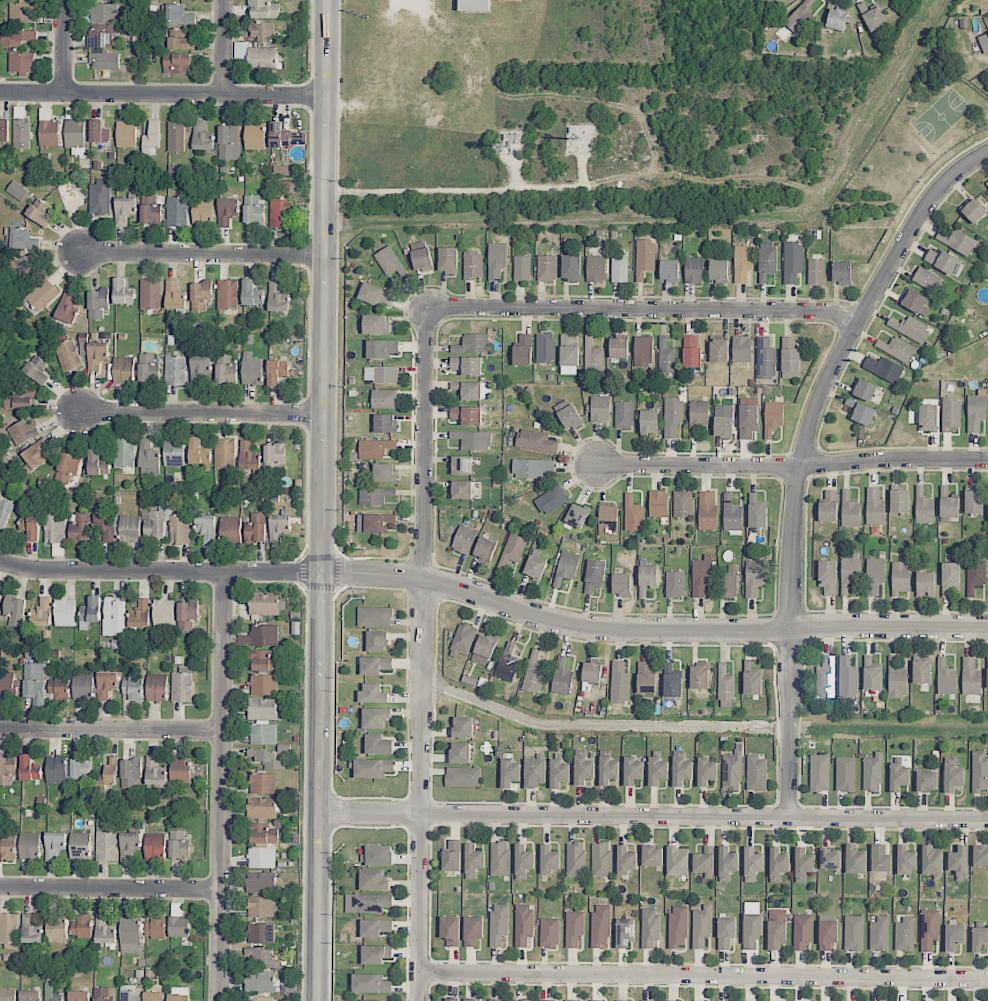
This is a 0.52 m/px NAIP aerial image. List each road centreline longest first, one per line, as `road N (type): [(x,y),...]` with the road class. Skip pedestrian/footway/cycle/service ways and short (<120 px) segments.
road 1 (residential): [(987,154),(953,177),(920,219),(842,355),(808,438),(794,522),(789,818)]
road 2 (residential): [(427,308),(420,1000)]
road 3 (residential): [(322,573),(425,580),(589,628),(987,628)]
road 4 (residential): [(319,812),(987,821)]
road 5 (tertiary): [(328,0),(322,573)]
road 6 (residential): [(987,980),(421,974)]
road 7 (residential): [(858,324),(829,312),(427,308)]
road 8 (tertiary): [(322,573),(316,1000)]
road 9 (residential): [(225,573),(221,1000)]
road 10 (residential): [(598,465),(987,461)]
road 11 (residential): [(0,94),(327,97)]
road 12 (residential): [(324,416),(81,414)]
road 13 (residential): [(325,257),(83,255)]
road 14 (residential): [(0,564),(225,573)]
road 15 (residential): [(224,732),(0,730)]
road 16 (residential): [(222,892),(0,890)]

